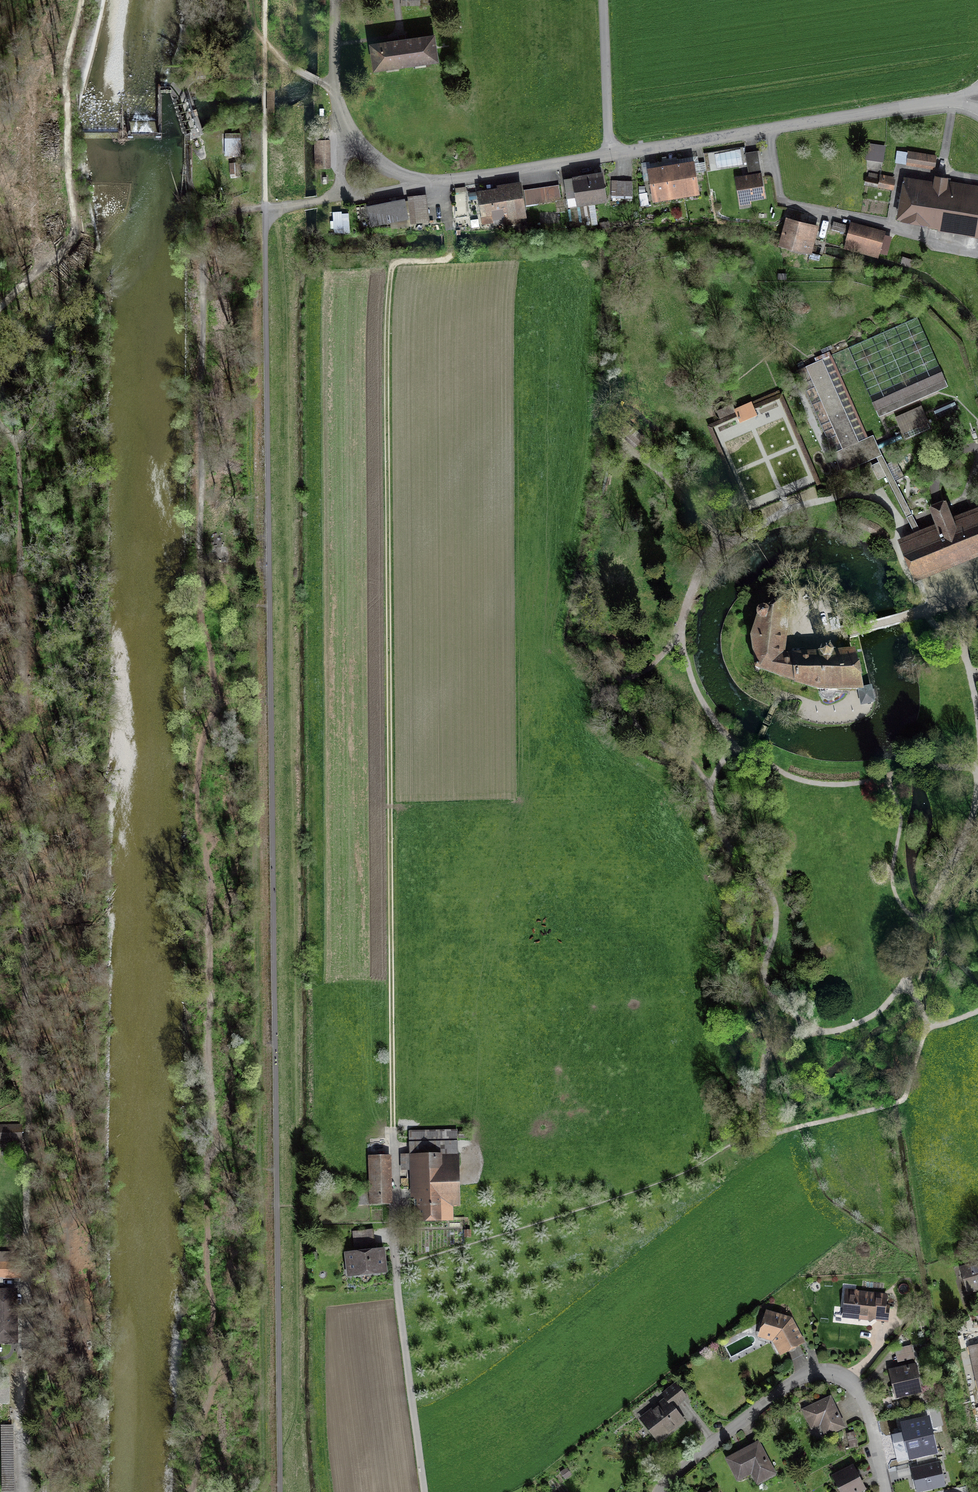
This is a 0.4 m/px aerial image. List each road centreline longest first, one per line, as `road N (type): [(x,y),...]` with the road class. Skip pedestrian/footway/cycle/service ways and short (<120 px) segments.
road 1 (track): [(393,1132),(393,269),(446,261),(449,252)]
road 2 (track): [(0,424),(18,450),(21,708),(38,947),(26,1120)]
road 3 (residential): [(610,155),(977,99)]
road 4 (residential): [(659,1491),(789,1384),(821,1371),(846,1379),(864,1399),(886,1491)]
road 5 (track): [(88,0),(73,133),(25,277),(0,305)]
road 6 (residential): [(333,0),(334,88),(353,143),(382,169),(434,185)]
road 7 (residential): [(425,1491),(396,1268)]
road 8 (residential): [(434,185),(610,155)]
road 9 (residential): [(265,208),(434,185)]
road 10 (residential): [(610,155),(603,0)]
road 11 (track): [(265,208),(235,211),(218,227),(204,310)]
road 12 (track): [(977,180),(904,172),(889,226)]

